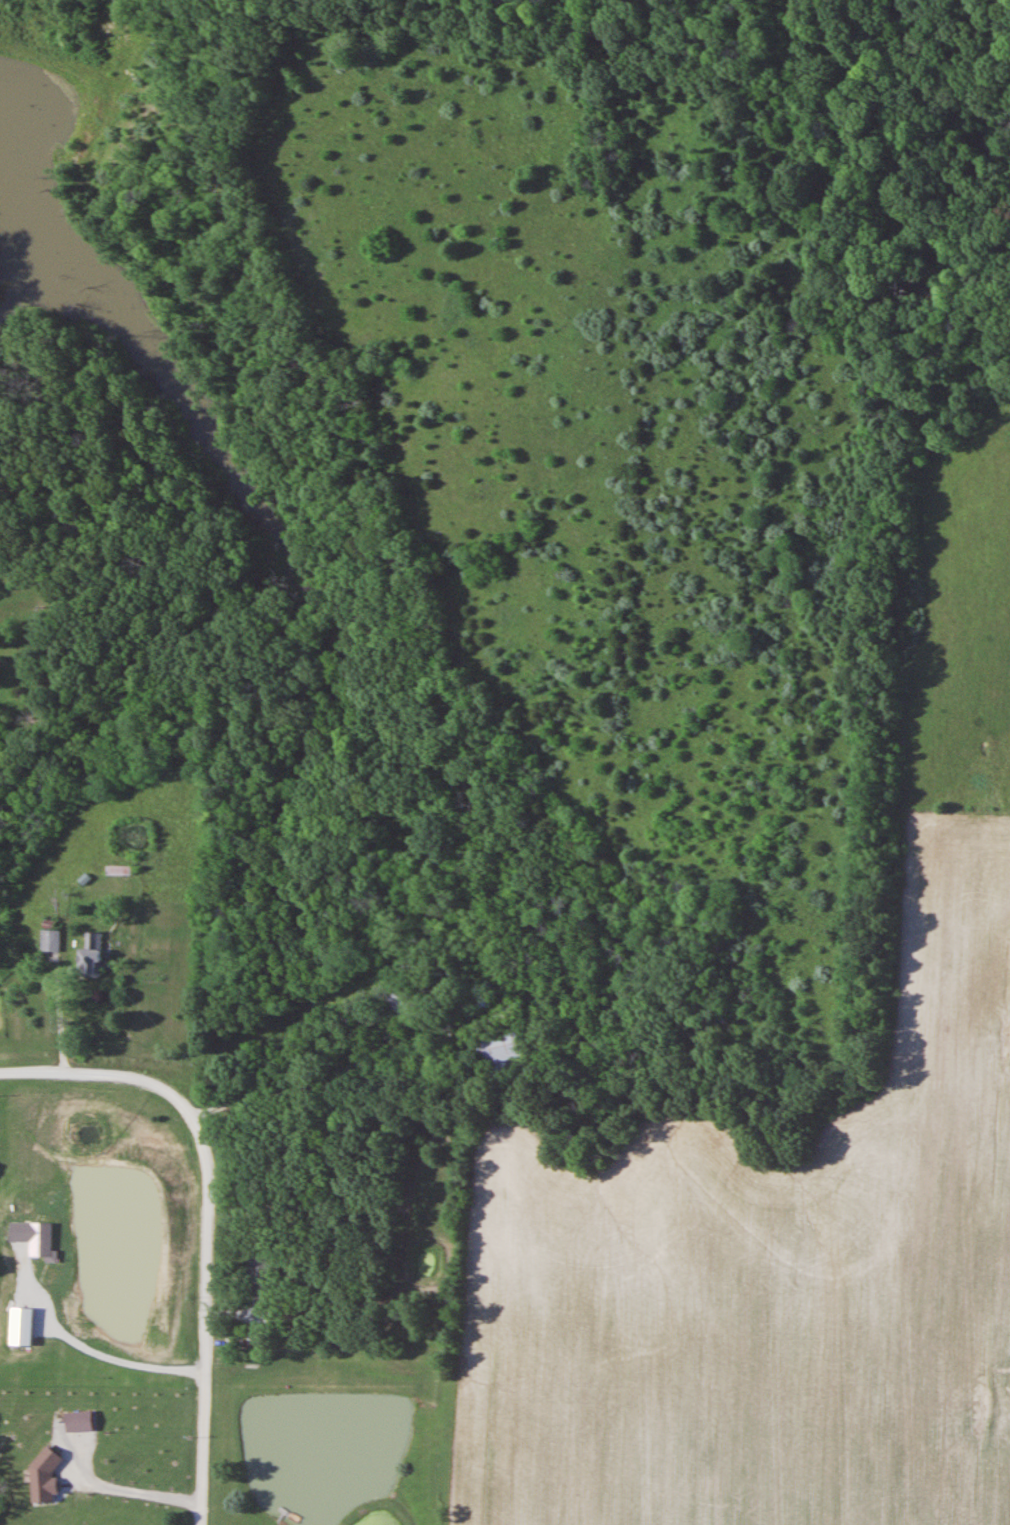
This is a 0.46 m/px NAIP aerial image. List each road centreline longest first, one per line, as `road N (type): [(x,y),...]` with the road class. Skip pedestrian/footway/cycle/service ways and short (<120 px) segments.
road 1 (residential): [(200,1524),(206,1169),(198,1126),(182,1100),(151,1081),(0,1074)]
road 2 (residential): [(169,1089),(319,971)]

